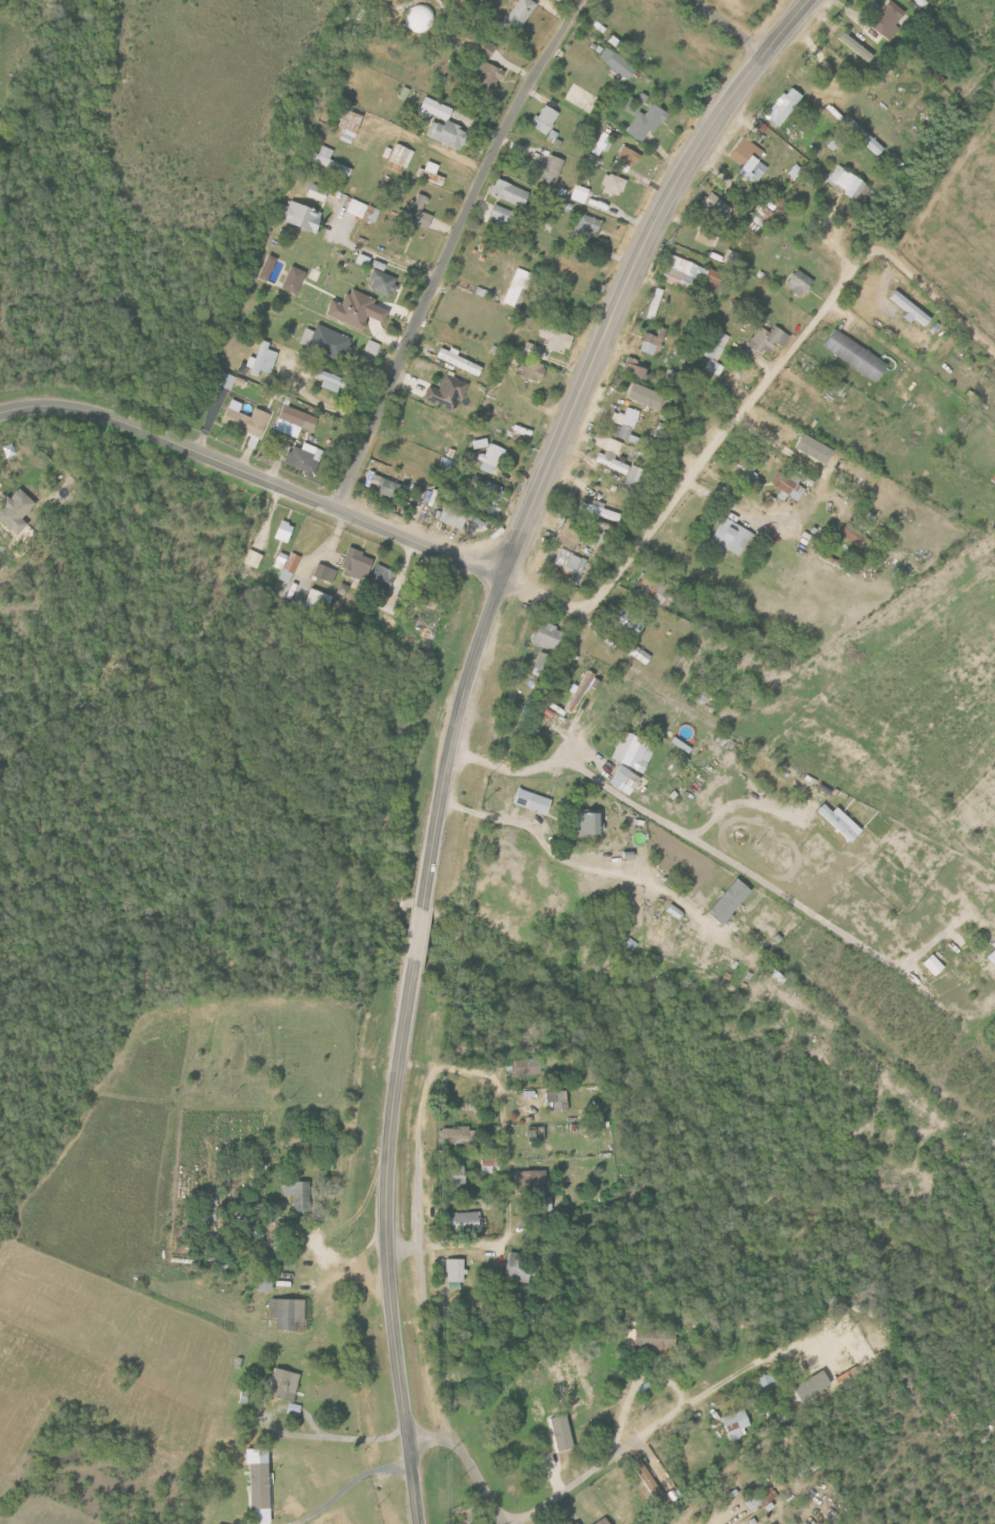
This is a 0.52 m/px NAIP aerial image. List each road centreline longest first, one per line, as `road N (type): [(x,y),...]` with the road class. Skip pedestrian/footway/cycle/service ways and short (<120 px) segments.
road 1 (tertiary): [(816,0),(704,143),(649,239),(481,640),(448,756),(422,909)]
road 2 (residential): [(504,574),(570,612),(595,600),(869,251),(888,256),(994,356)]
road 3 (residential): [(338,511),(477,185),(582,0)]
road 4 (tertiary): [(414,961),(389,1137),(385,1248),(418,1523)]
road 5 (tertiary): [(504,574),(81,410),(0,413)]
road 6 (residential): [(452,742),(517,773),(565,759),(582,765),(909,968)]
road 7 (residential): [(420,1247),(493,1247),(508,1235),(502,1081),(433,1065)]
road 8 (residential): [(420,1247),(422,1345),(449,1441)]
road 9 (residential): [(420,1247),(418,1168),(433,1065)]
road 10 (residential): [(407,1442),(458,1446),(501,1523)]

